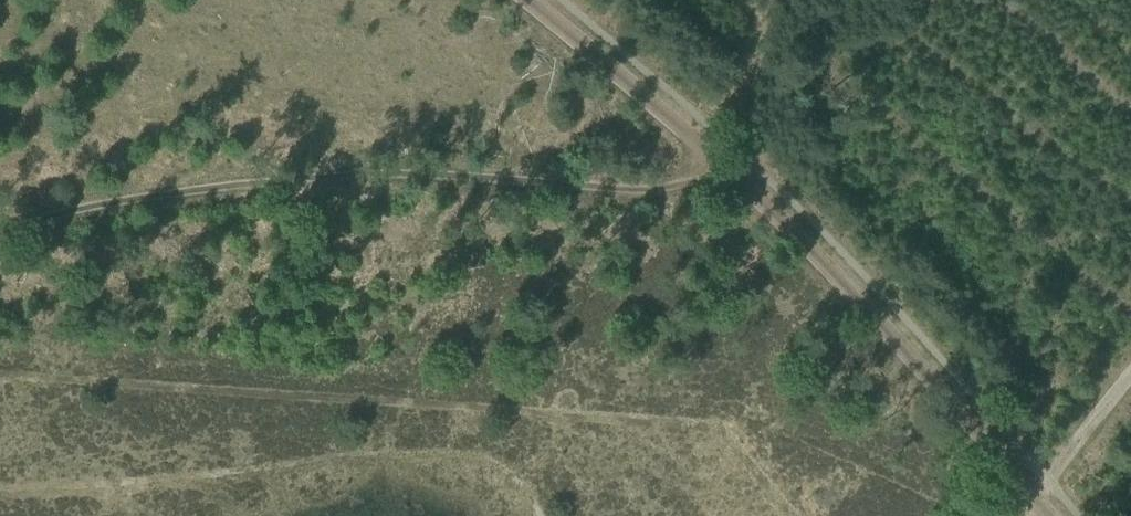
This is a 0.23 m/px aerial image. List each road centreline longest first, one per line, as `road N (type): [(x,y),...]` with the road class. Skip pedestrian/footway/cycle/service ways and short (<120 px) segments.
road 1 (track): [(773,189),(462,169),(227,183),(0,228)]
road 2 (track): [(527,0),(730,171),(970,414),(1053,515)]
road 3 (track): [(1130,373),(1048,483)]

